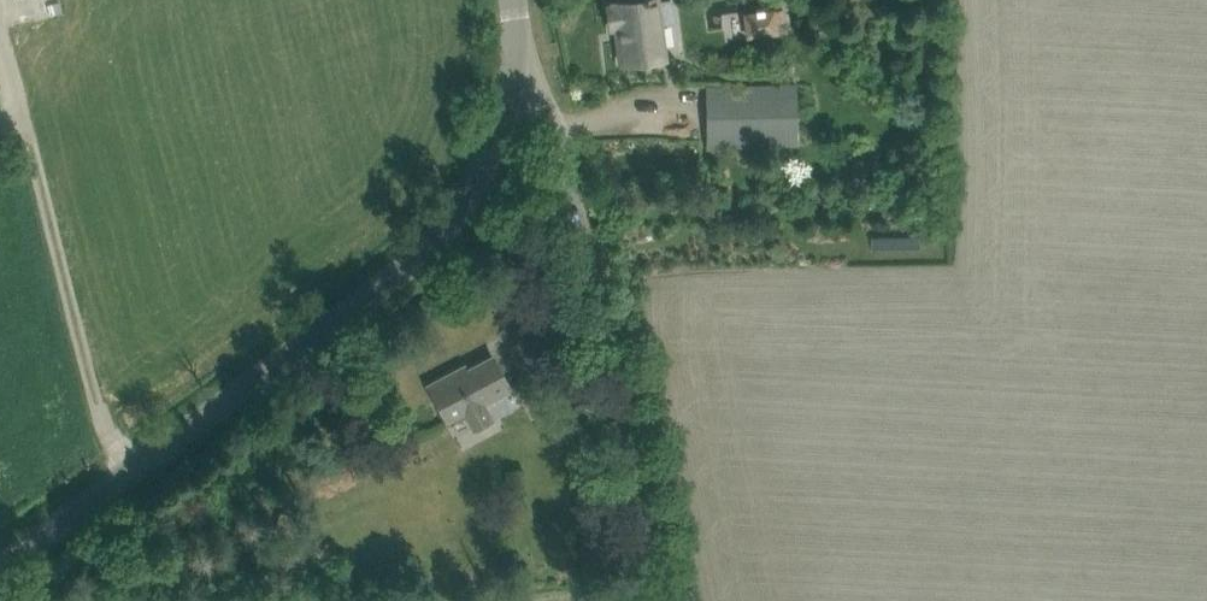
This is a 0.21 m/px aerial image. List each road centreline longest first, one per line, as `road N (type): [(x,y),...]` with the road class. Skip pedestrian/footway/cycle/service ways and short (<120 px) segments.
road 1 (tertiary): [(0,566),(424,251),(471,192),(514,73)]
road 2 (unclassified): [(667,600),(567,160),(544,101),(514,73)]

